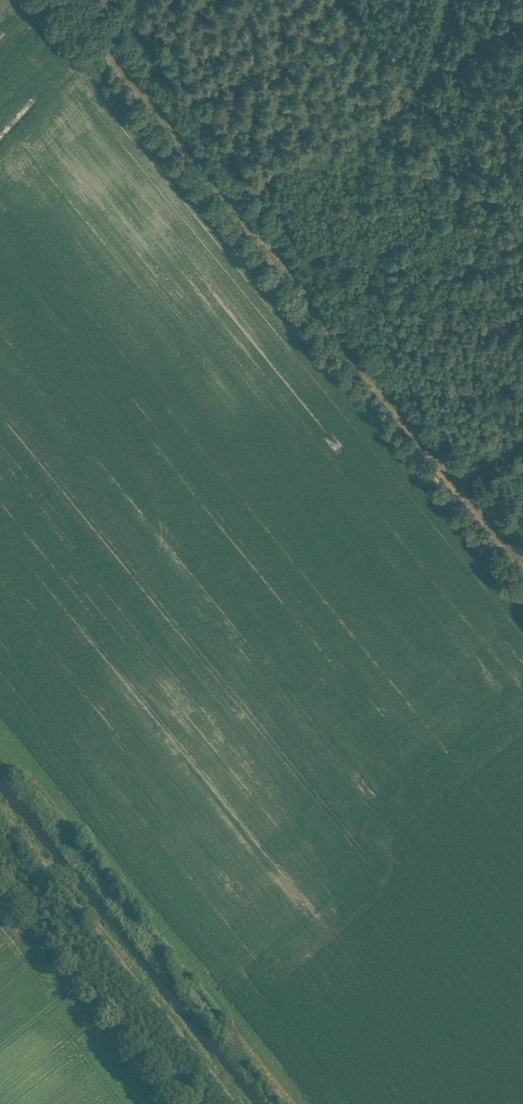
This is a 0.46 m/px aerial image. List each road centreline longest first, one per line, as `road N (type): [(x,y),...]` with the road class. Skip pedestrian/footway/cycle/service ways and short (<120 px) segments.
road 1 (track): [(66,0),(522,572)]

